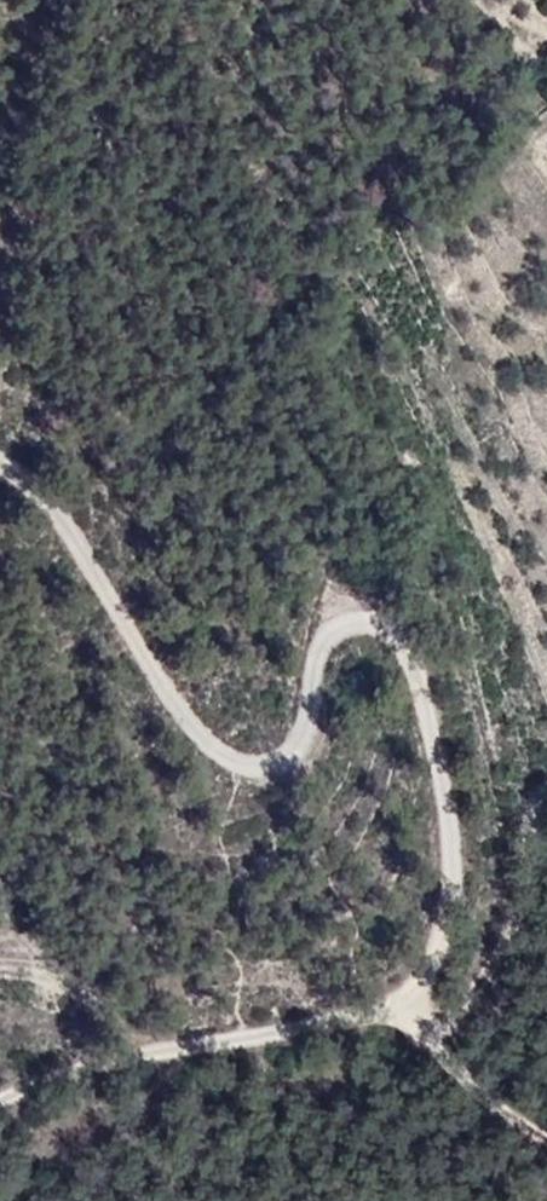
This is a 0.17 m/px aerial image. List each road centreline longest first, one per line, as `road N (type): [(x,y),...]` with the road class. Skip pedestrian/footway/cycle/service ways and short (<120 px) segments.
road 1 (unclassified): [(0,1100),(81,1069),(397,1004),(442,943),(452,815),(421,691),(392,637),(360,625),(323,645),(307,726),(292,757),(257,768),(239,764),(196,735),(64,522),(0,461)]

